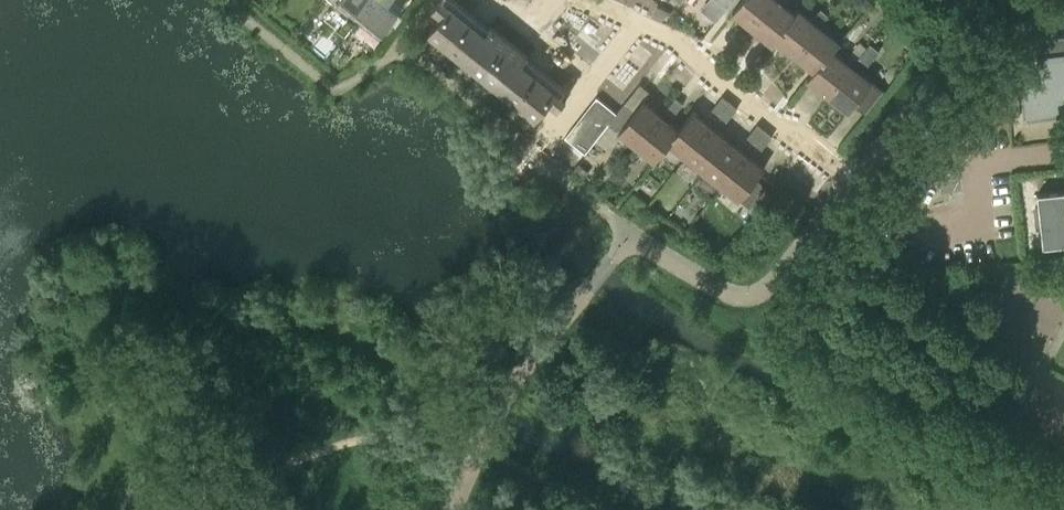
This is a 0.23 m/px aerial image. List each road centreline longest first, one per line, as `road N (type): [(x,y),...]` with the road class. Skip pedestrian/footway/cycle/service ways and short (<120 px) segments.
road 1 (residential): [(812,150),(656,28),(588,0)]

